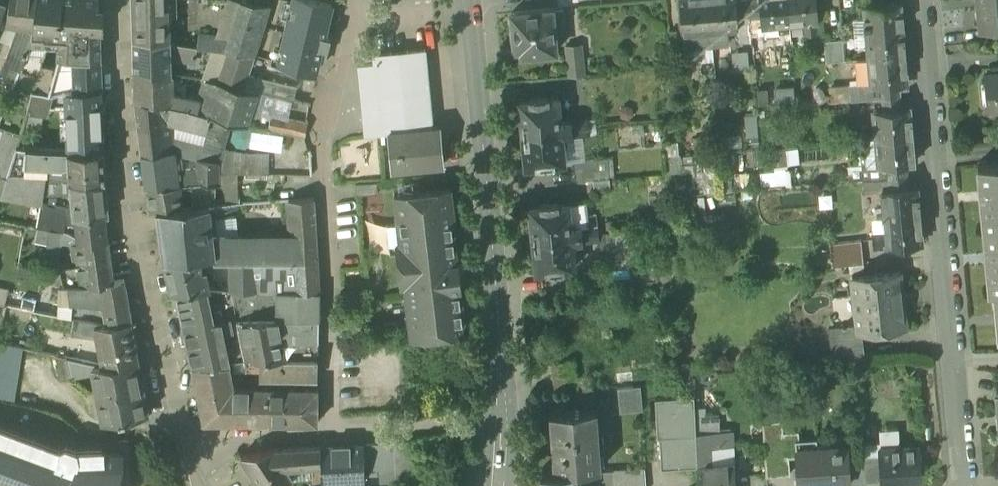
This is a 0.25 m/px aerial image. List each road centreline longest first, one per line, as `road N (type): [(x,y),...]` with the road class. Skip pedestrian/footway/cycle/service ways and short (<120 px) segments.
road 1 (residential): [(119,0),(128,176),(187,449)]
road 2 (residential): [(353,0),(320,135),(333,429)]
road 3 (secondary): [(505,408),(470,0)]
road 4 (residential): [(955,363),(920,0)]
road 5 (residential): [(505,408),(333,429)]
road 6 (residential): [(333,429),(258,433),(187,449)]
road 7 (residential): [(969,485),(955,363)]

